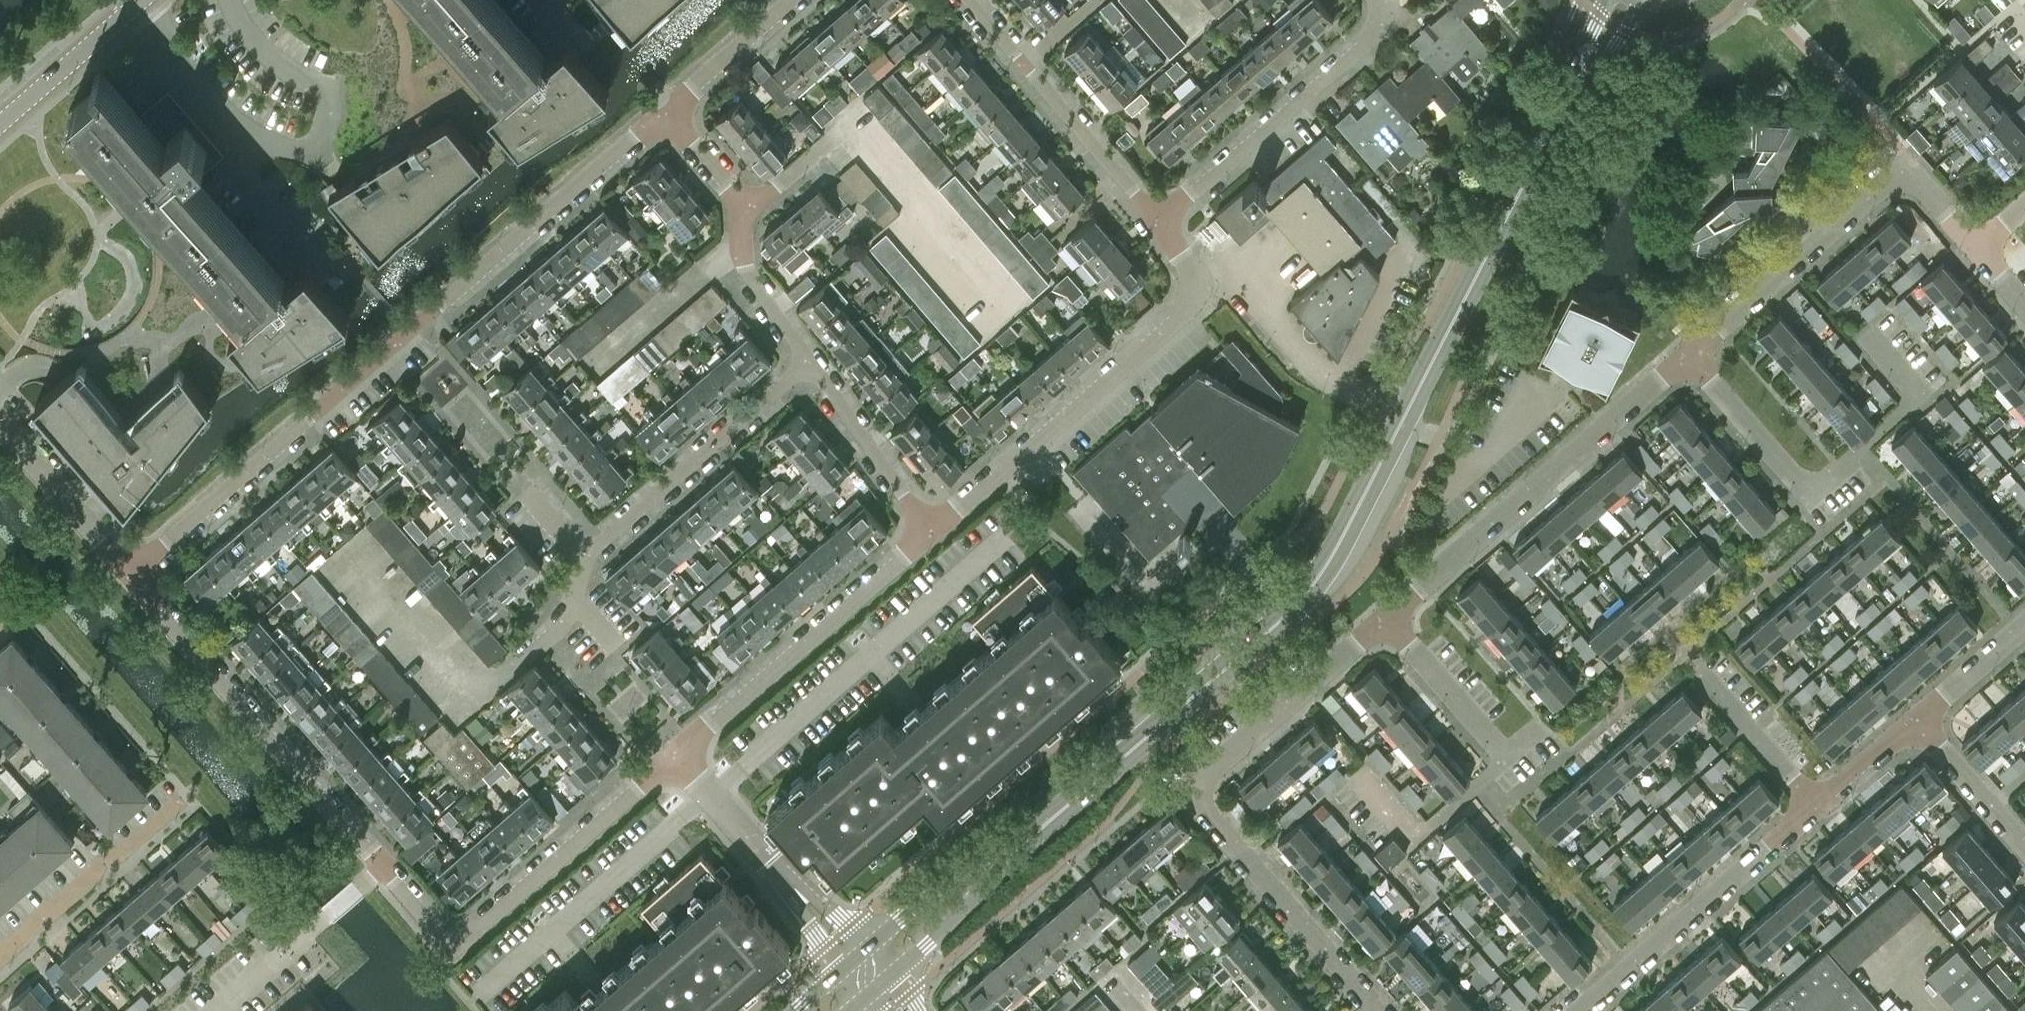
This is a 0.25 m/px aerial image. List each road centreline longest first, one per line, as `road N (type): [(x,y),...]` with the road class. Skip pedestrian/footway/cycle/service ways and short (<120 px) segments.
road 1 (tertiary): [(1083,792),(1323,572),(1625,0)]
road 2 (residential): [(132,565),(444,928),(463,933),(490,916),(677,756)]
road 3 (residential): [(671,106),(132,565)]
road 4 (residential): [(1380,1010),(1187,788),(1385,616)]
road 5 (residential): [(492,681),(576,602),(584,557),(808,362)]
road 6 (residential): [(930,531),(1190,304),(1195,283),(1155,219)]
road 7 (residential): [(1691,355),(1811,493),(1921,398),(1867,334)]
road 8 (residential): [(1385,616),(1691,355)]
road 9 (residential): [(677,756),(930,531)]
road 10 (residential): [(1575,1010),(1819,797)]
road 11 (residential): [(1155,219),(1379,24),(1378,0)]
road 12 (residential): [(808,362),(737,256),(743,208),(671,106)]
road 13 (residential): [(1155,219),(971,0)]
road 14 (tertiary): [(1083,792),(853,957)]
road 15 (tertiary): [(879,988),(1083,792)]
road 16 (residential): [(1691,355),(1902,170)]
road 17 (residential): [(853,957),(677,756)]
road 18 (residential): [(0,956),(186,800)]
road 19 (residential): [(930,531),(808,362)]
road 20 (residential): [(132,565),(0,420)]
road 21 (residential): [(1819,797),(1693,648)]
road 22 (residential): [(1506,758),(1385,616)]
road 23 (residential): [(0,118),(139,0)]
road 24 (residential): [(2024,844),(1916,717)]
road 25 (residential): [(791,0),(671,106)]
road 26 (residential): [(1916,717),(2024,618)]
road 27 (residential): [(1819,797),(1916,717)]

